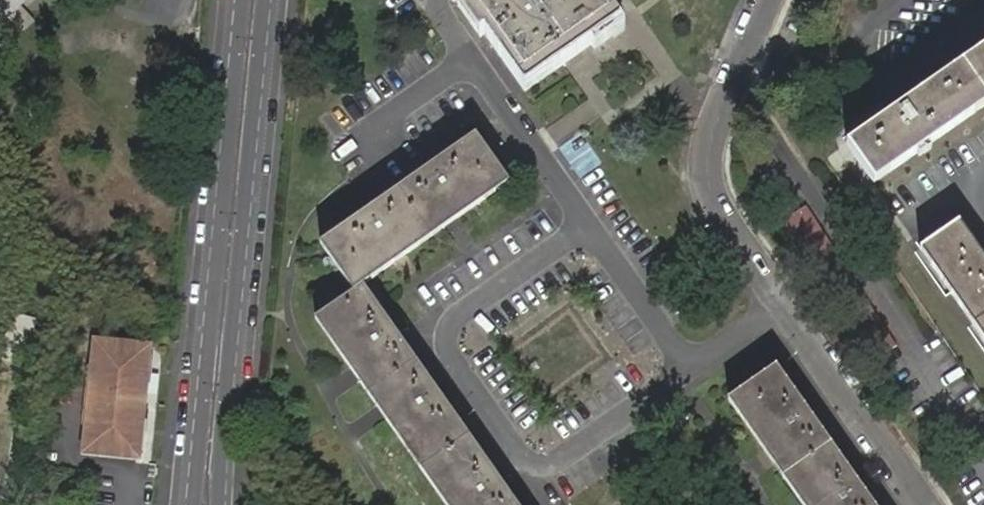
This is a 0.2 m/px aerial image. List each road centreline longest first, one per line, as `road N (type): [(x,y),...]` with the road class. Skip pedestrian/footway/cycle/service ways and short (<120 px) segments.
road 1 (residential): [(920,504),(725,222),(708,164),(716,113),(766,0)]
road 2 (unclassified): [(221,504),(268,0)]
road 3 (unclassified): [(238,0),(191,504)]

